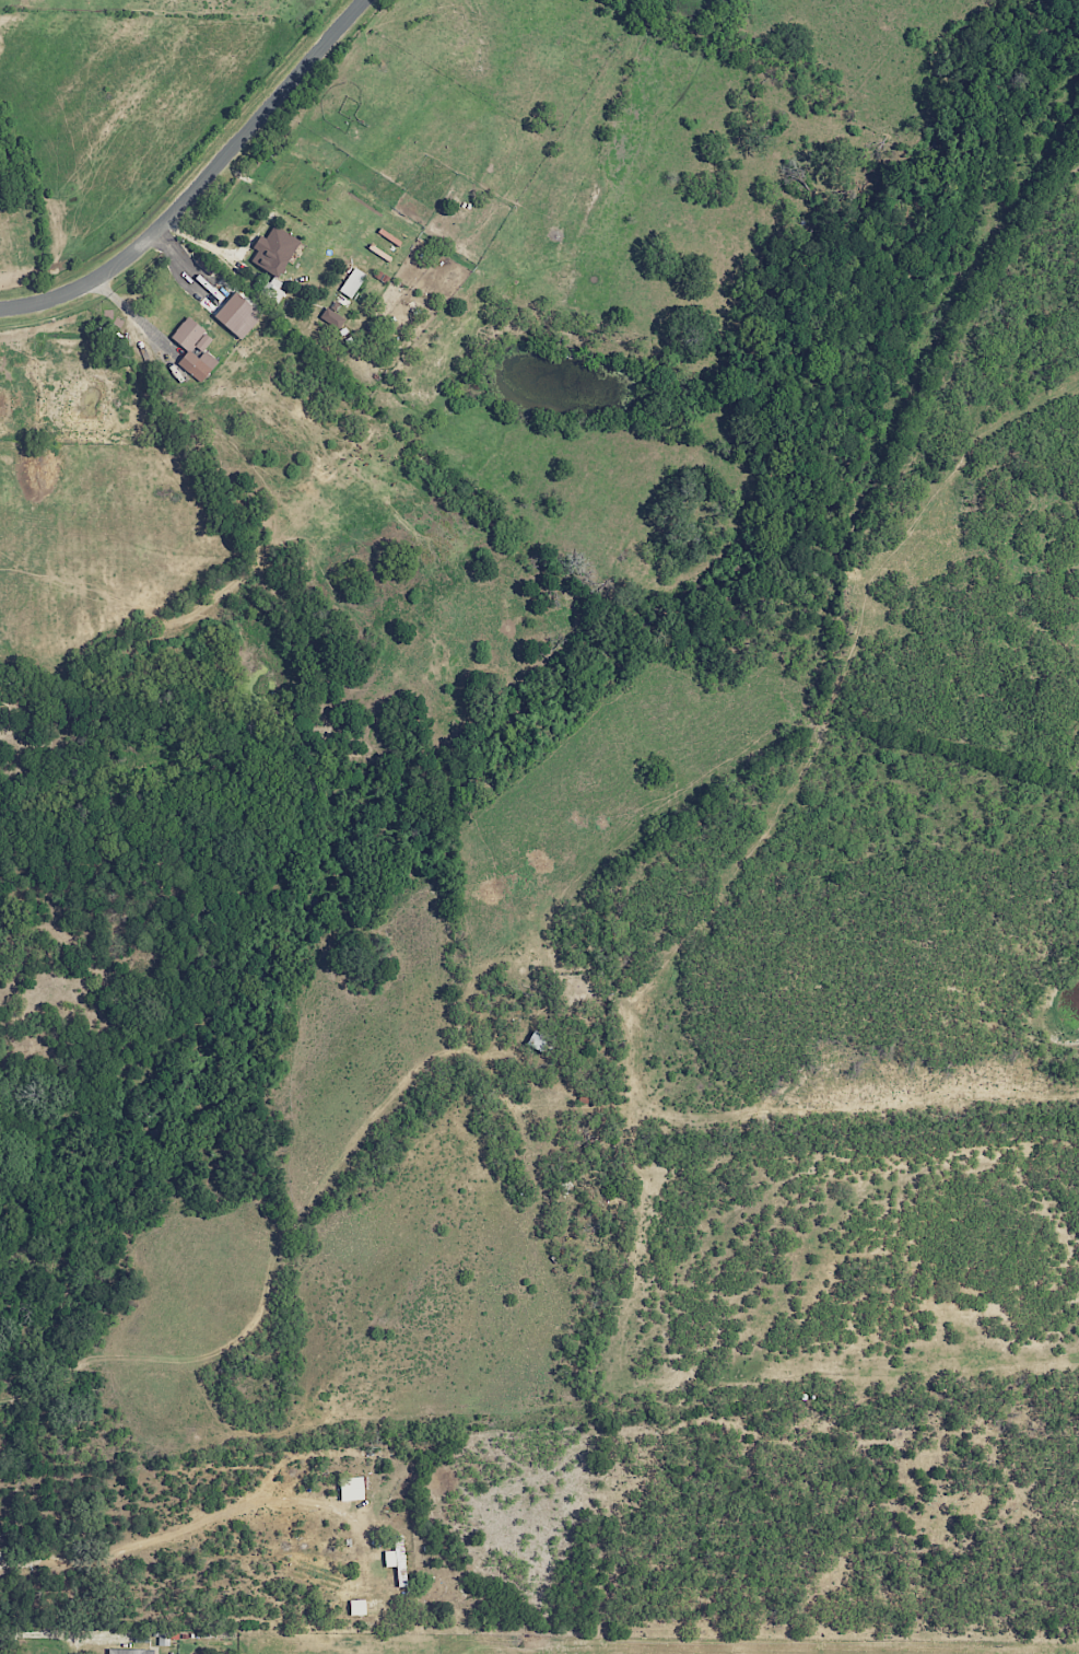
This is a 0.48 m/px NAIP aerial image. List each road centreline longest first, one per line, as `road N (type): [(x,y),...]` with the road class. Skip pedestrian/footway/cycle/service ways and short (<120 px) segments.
road 1 (residential): [(362,0),(148,242),(85,287),(0,310)]

